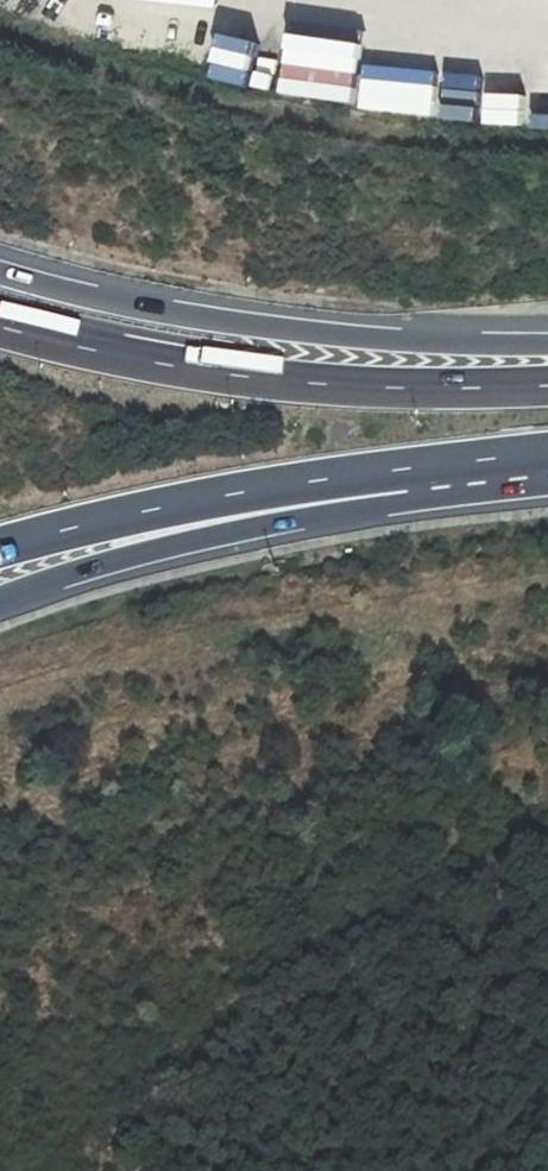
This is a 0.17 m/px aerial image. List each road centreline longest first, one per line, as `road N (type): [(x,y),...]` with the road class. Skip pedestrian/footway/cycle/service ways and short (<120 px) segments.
road 1 (motorway): [(547,343),(237,323),(0,272)]
road 2 (motorway): [(547,383),(419,388),(275,380),(164,365),(0,328)]
road 3 (motorway): [(0,598),(170,543),(414,481)]
road 4 (motorway): [(0,549),(163,511),(414,481)]
road 5 (motorway): [(414,481),(547,466)]

